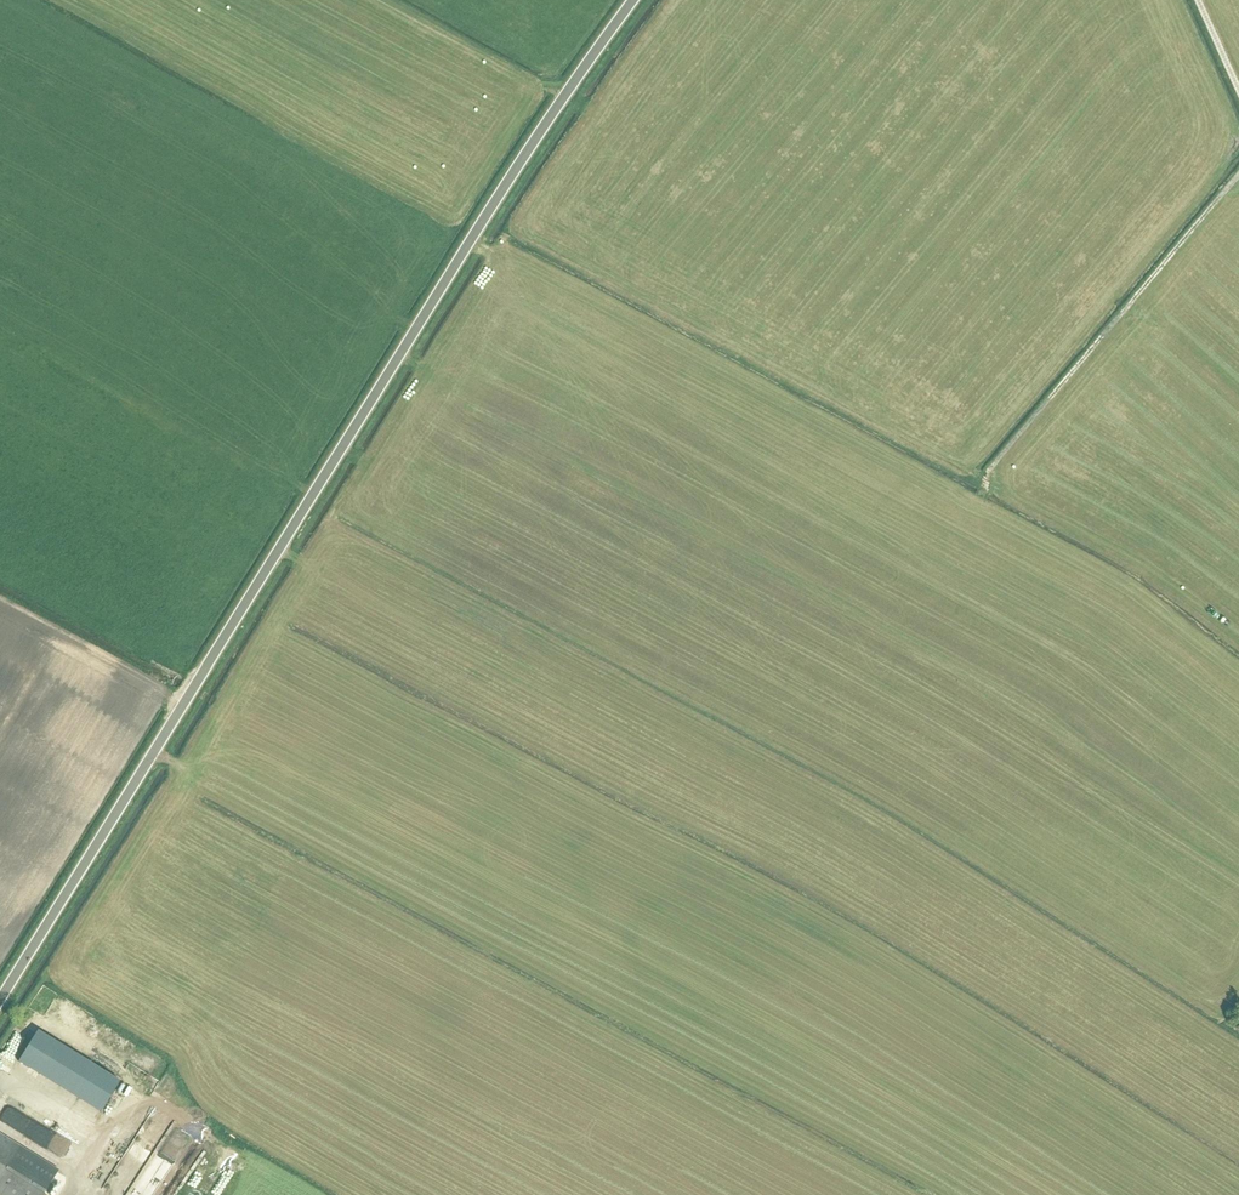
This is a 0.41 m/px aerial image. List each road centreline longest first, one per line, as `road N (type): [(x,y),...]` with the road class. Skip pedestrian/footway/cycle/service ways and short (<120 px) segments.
road 1 (tertiary): [(0,999),(479,227),(633,0)]

